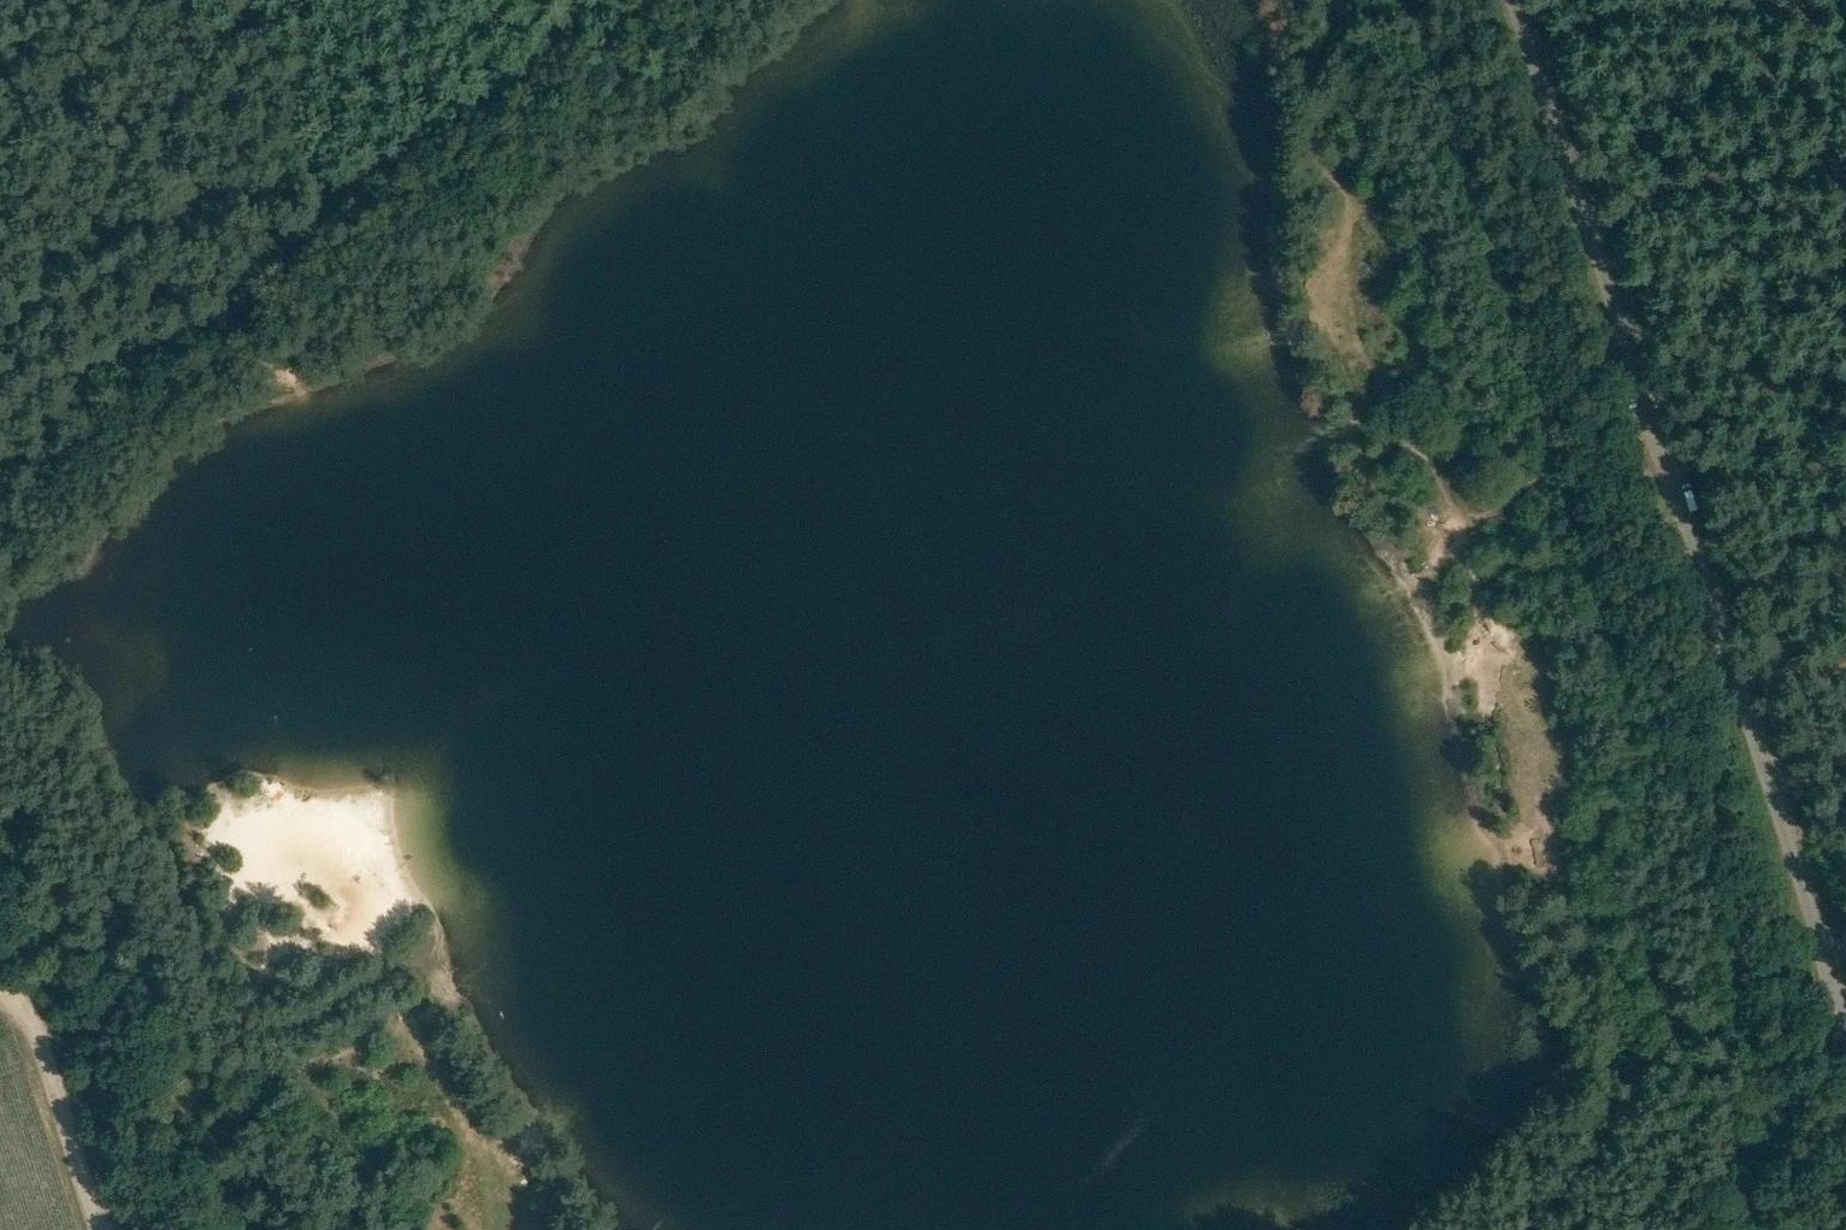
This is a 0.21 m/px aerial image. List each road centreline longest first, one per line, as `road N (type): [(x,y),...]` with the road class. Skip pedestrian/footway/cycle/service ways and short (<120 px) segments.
road 1 (unclassified): [(1527,0),(1845,1013)]
road 2 (track): [(91,1229),(24,1028),(0,993)]

